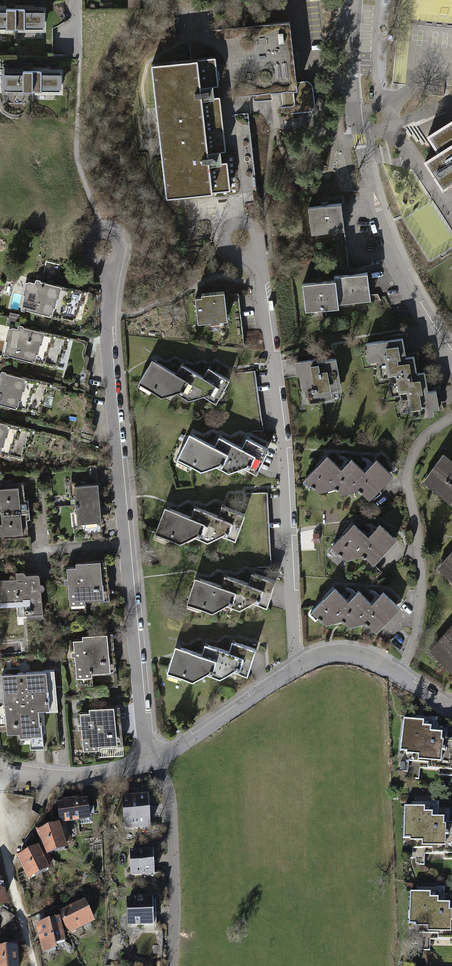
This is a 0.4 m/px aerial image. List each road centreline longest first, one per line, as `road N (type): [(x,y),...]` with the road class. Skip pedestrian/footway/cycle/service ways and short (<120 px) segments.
road 1 (residential): [(157,759),(144,726),(104,248)]
road 2 (residential): [(301,663),(282,451),(252,252)]
road 3 (residential): [(451,362),(418,312),(367,185),(355,114),(353,0)]
road 4 (residential): [(398,674),(415,643),(420,605),(409,468),(423,439),(451,417)]
road 5 (residential): [(171,965),(169,795),(157,759)]
road 6 (residential): [(157,759),(301,663)]
road 7 (residential): [(0,769),(95,777),(157,759)]

